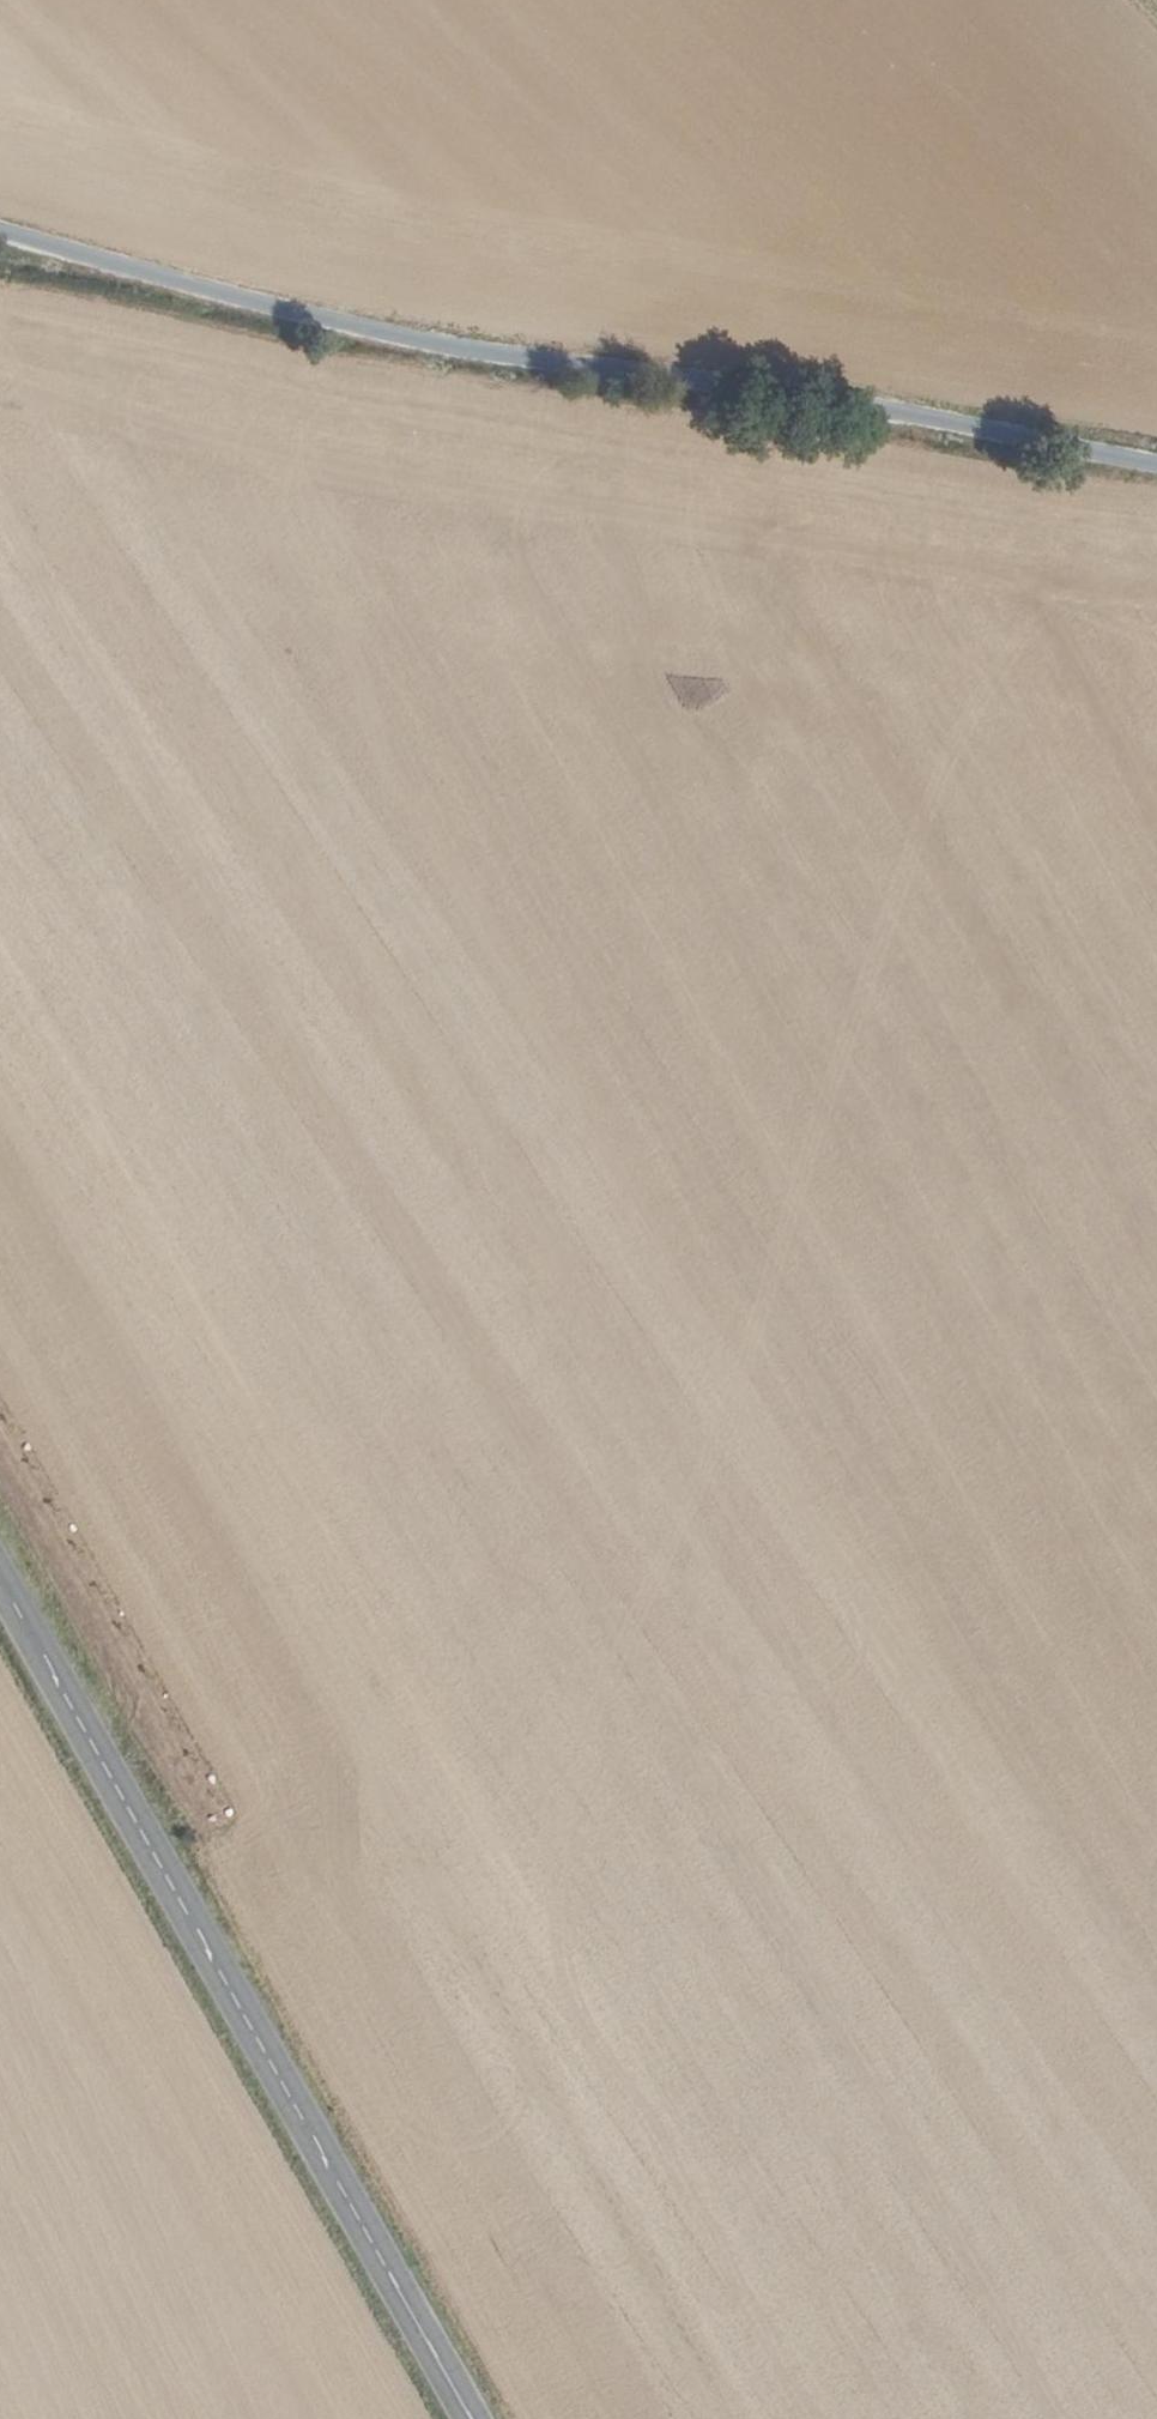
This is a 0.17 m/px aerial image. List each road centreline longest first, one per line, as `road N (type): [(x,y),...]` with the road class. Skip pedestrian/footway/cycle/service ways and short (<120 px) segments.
road 1 (track): [(1156,462),(735,382),(435,343),(0,231)]
road 2 (tertiary): [(469,2418),(0,1582)]

